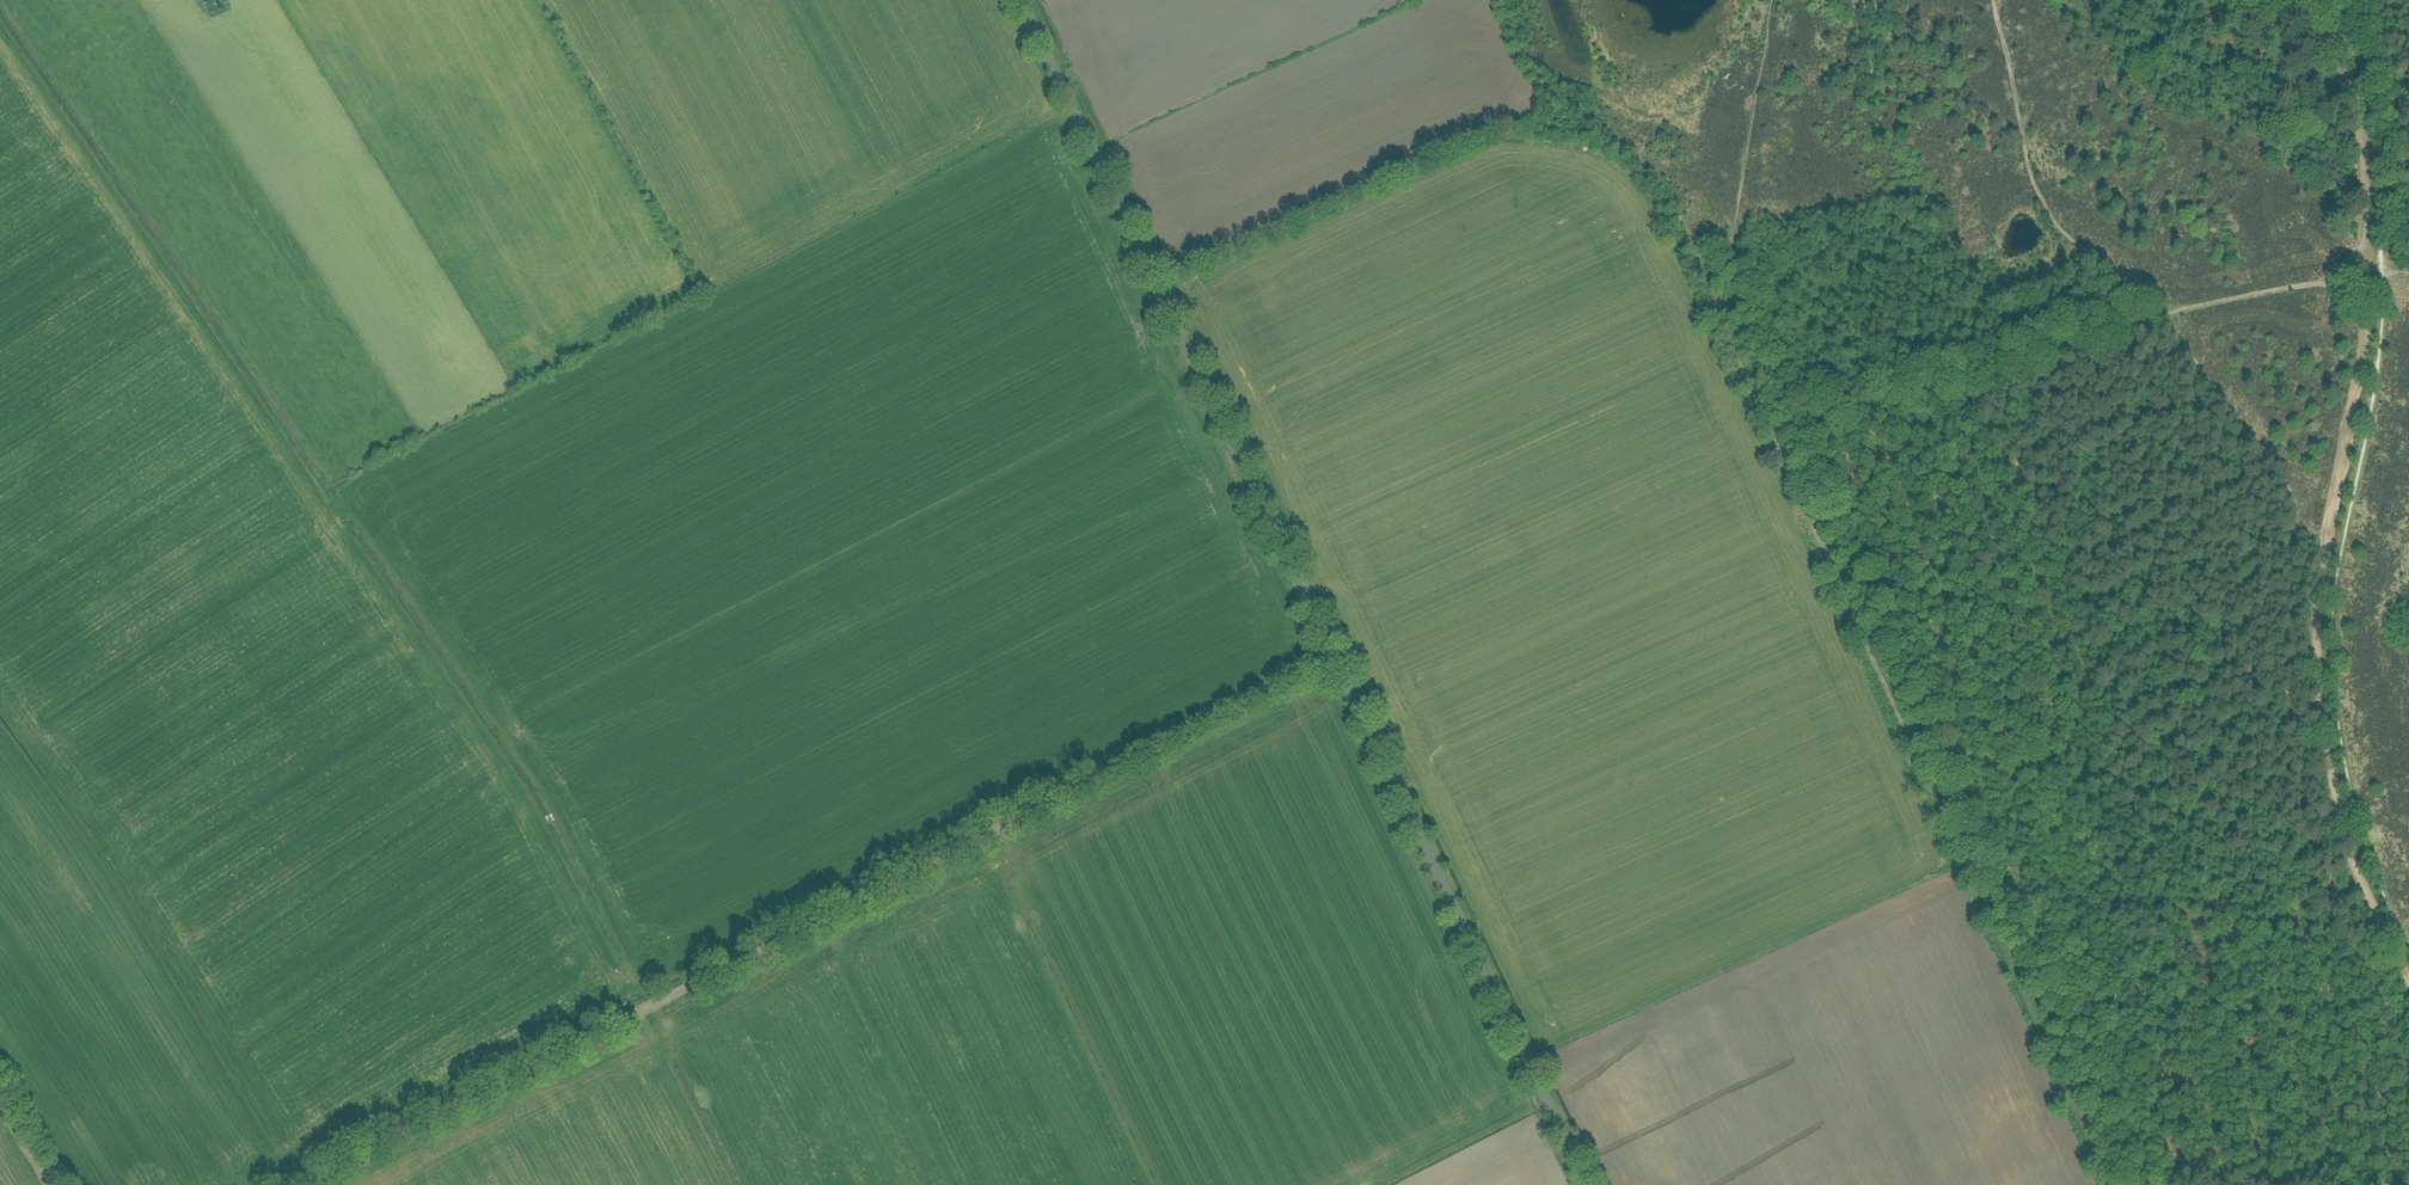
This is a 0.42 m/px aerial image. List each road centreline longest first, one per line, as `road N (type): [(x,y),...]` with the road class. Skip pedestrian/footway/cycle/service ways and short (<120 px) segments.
road 1 (unclassified): [(1586,1184),(1021,0)]
road 2 (track): [(299,1184),(1334,656)]
road 3 (track): [(2408,979),(2363,890),(2326,776),(2318,590),(2364,355),(2370,228),(2353,91),(2329,0)]
road 4 (track): [(2113,1184),(1773,434)]
road 5 (track): [(1720,322),(1774,435),(2158,316)]
road 6 (track): [(1504,0),(1505,34),(1669,197),(1720,322)]
road 7 (track): [(1720,322),(1773,0)]
road 8 (track): [(2158,316),(2273,289),(2408,277)]
road 9 (track): [(2329,1184),(2106,1169)]

